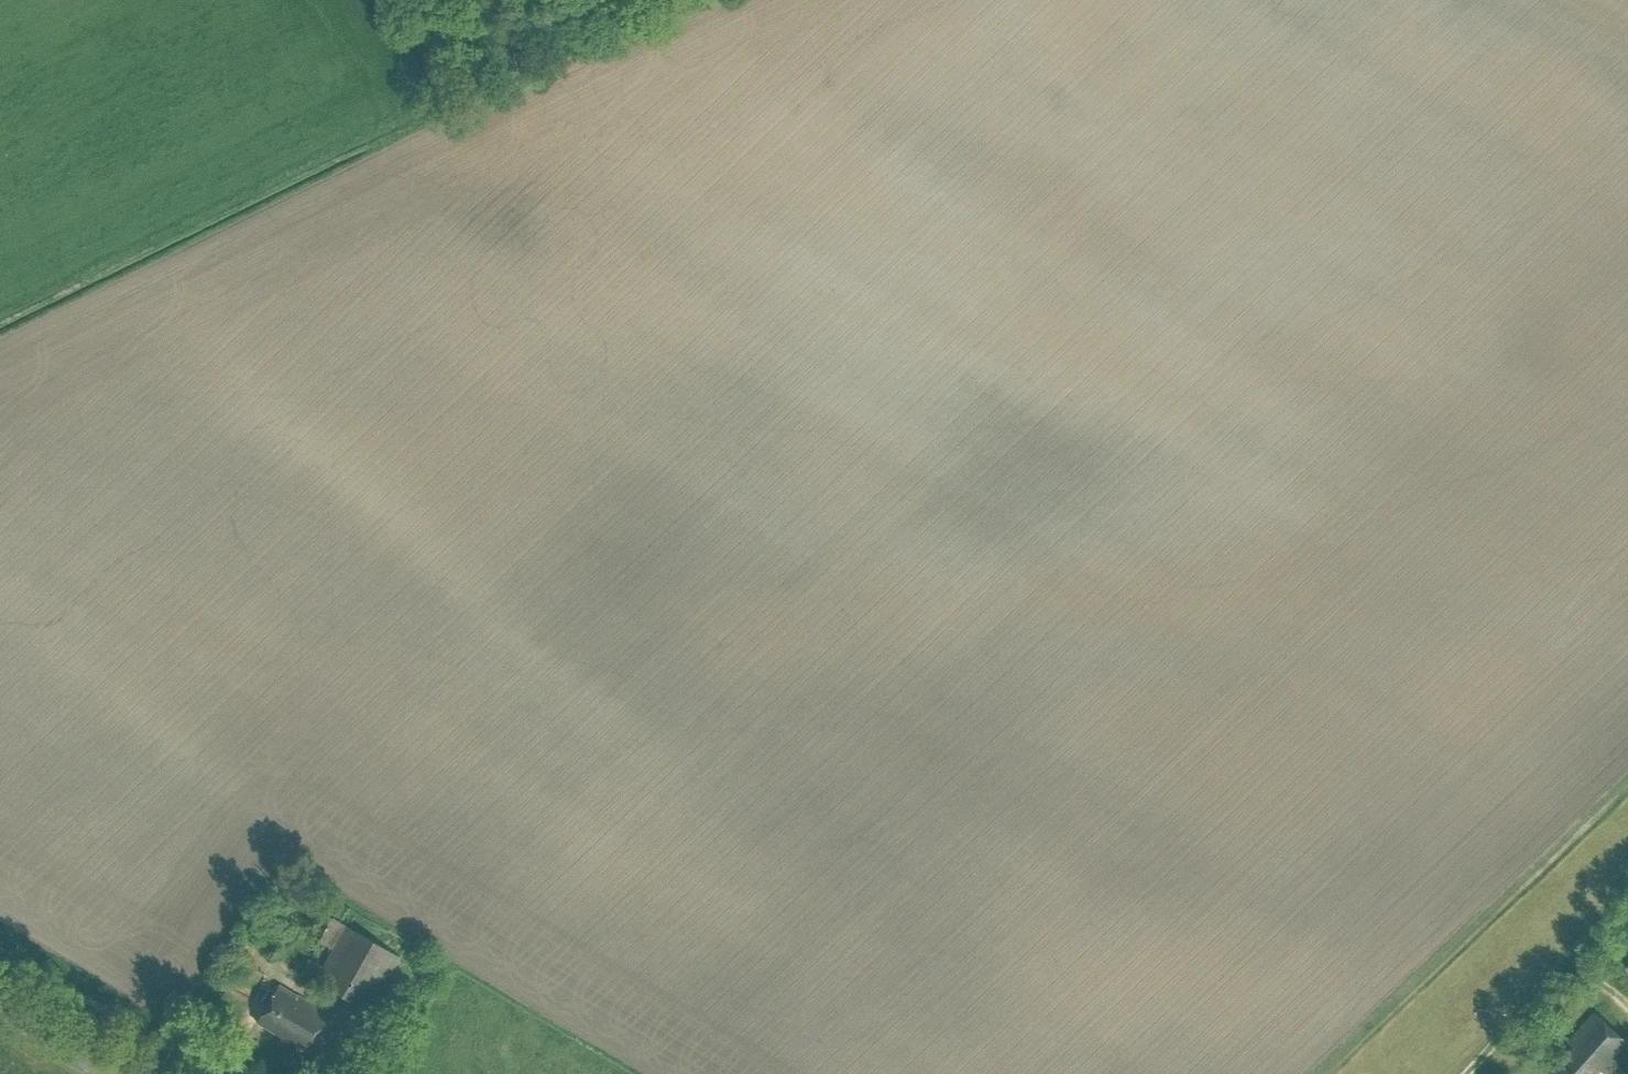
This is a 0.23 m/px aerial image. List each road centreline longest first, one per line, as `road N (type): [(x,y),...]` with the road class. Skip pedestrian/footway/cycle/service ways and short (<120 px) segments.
road 1 (track): [(1306,1073),(1627,753)]
road 2 (track): [(1470,1073),(1565,974)]
road 3 (tertiary): [(105,1073),(0,1011)]

